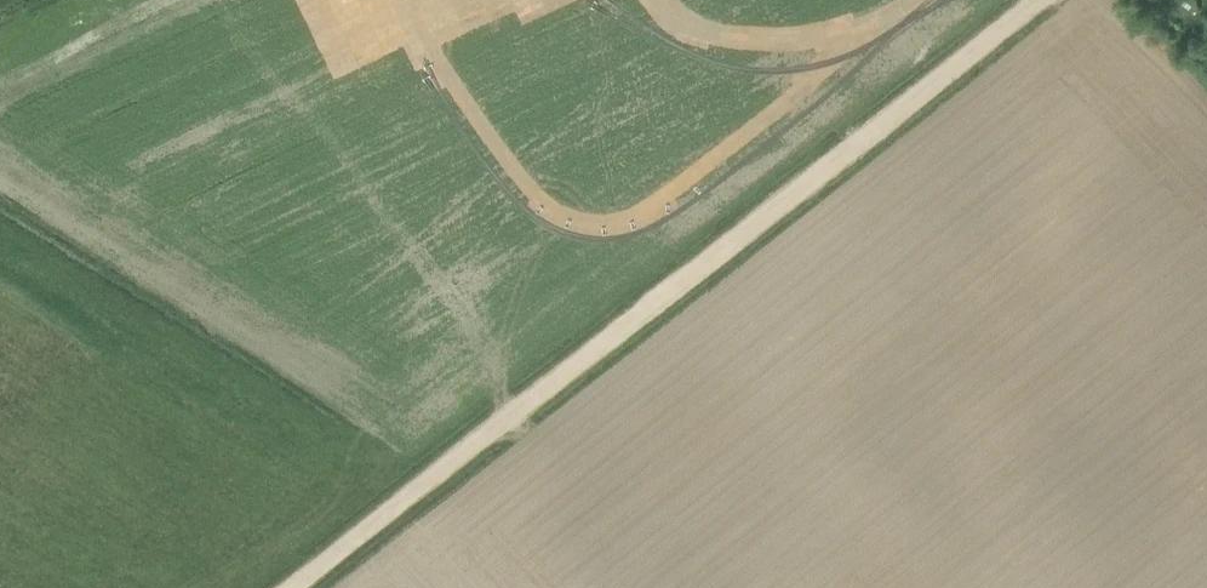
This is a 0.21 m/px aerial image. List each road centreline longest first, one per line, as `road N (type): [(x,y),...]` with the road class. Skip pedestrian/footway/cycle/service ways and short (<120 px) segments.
road 1 (track): [(1039,0),(288,587)]

